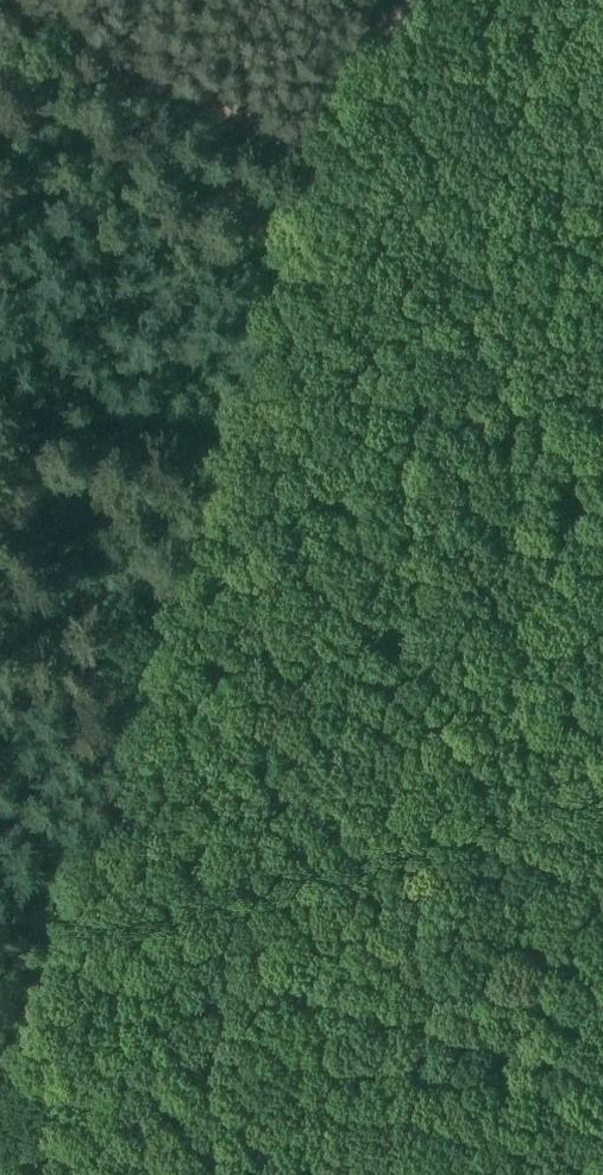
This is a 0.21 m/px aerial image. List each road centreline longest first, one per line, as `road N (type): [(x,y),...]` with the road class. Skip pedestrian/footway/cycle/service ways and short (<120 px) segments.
road 1 (track): [(332,158),(0,1154)]
road 2 (track): [(602,818),(229,1174)]
road 3 (track): [(16,0),(316,128),(332,158)]
road 4 (track): [(332,158),(602,269)]

